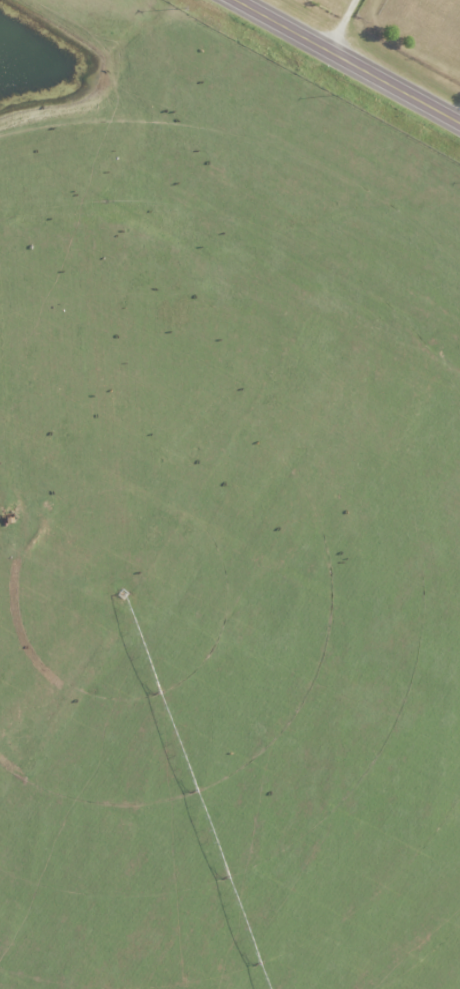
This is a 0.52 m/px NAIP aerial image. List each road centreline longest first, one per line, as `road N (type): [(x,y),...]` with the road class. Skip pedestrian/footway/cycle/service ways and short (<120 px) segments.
road 1 (secondary): [(459,120),(254,0)]

